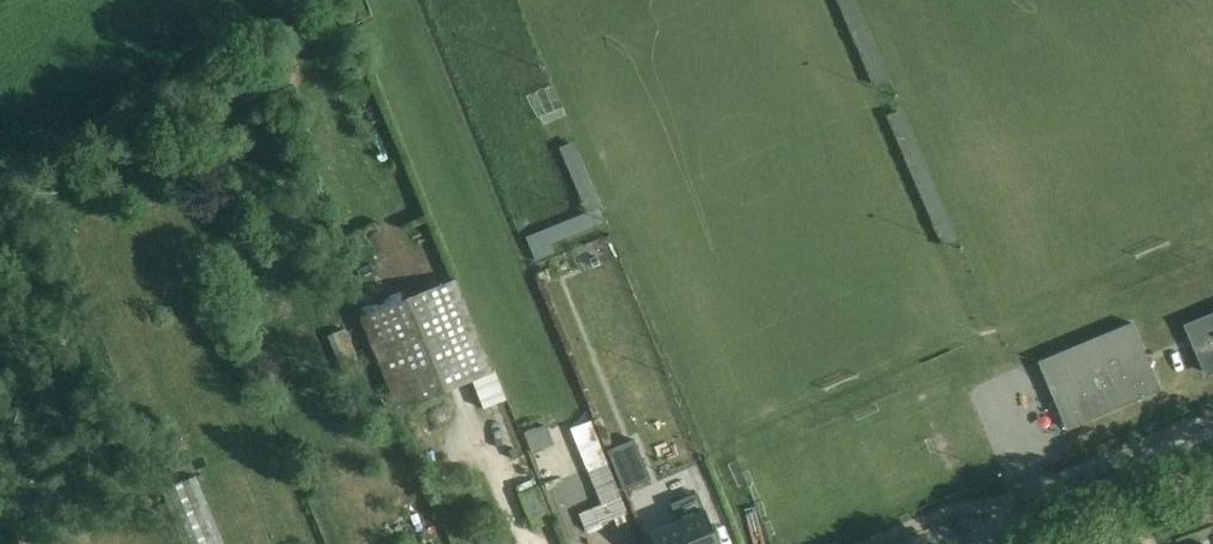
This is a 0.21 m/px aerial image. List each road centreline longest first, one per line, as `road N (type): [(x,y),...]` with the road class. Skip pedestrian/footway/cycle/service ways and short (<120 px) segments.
road 1 (tertiary): [(1212,457),(1000,543)]

